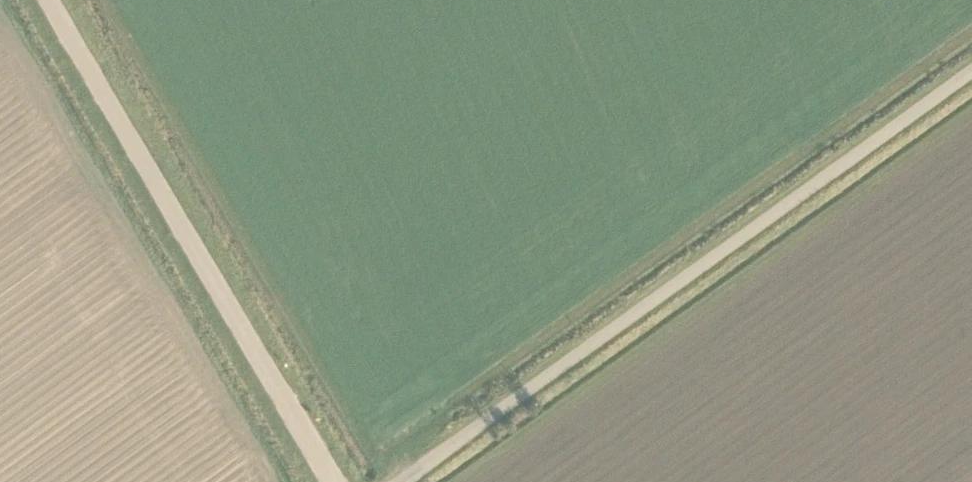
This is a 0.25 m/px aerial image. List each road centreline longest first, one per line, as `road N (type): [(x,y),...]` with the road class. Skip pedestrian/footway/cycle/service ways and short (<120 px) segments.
road 1 (unclassified): [(403,481),(971,76)]
road 2 (unclassified): [(332,481),(44,0)]

